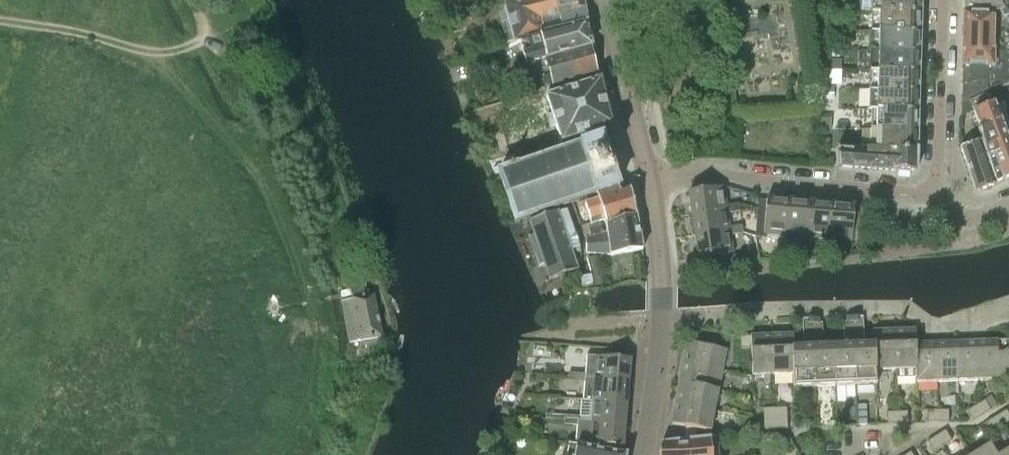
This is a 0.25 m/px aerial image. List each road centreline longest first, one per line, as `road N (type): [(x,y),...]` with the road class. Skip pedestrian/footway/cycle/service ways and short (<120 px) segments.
road 1 (residential): [(649,178),(694,170),(935,194)]
road 2 (tertiary): [(640,454),(663,321),(649,178)]
road 3 (residential): [(935,194),(943,0)]
road 4 (tertiary): [(649,178),(602,0)]

